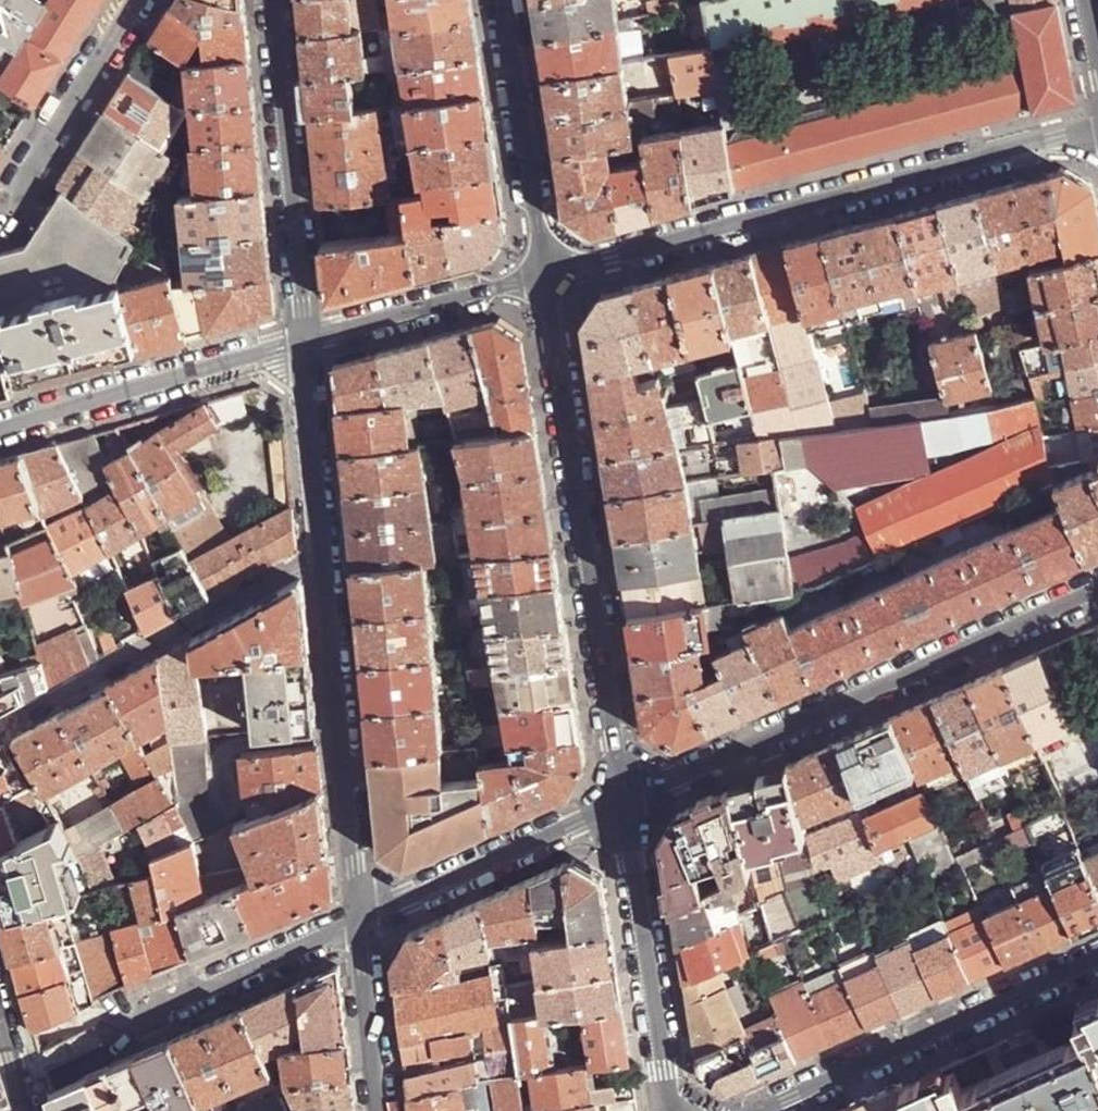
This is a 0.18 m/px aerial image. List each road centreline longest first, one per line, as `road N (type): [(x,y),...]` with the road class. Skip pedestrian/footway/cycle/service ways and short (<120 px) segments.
road 1 (residential): [(541,276),(1097,127)]
road 2 (residential): [(621,801),(541,276)]
road 3 (residential): [(1097,584),(621,801)]
road 4 (residential): [(756,1110),(1097,957)]
road 5 (residential): [(322,551),(361,920)]
road 6 (residential): [(12,723),(322,551)]
road 7 (residential): [(269,0),(302,343)]
road 8 (residential): [(0,430),(302,343)]
road 9 (residential): [(671,1110),(621,801)]
road 10 (residential): [(621,801),(361,920)]
road 11 (residential): [(361,920),(105,1034)]
road 12 (residential): [(541,276),(504,0)]
road 13 (residential): [(302,343),(541,276)]
road 14 (residential): [(0,209),(133,0)]
road 15 (residential): [(302,343),(322,551)]
road 16 (residential): [(361,920),(381,1110)]

